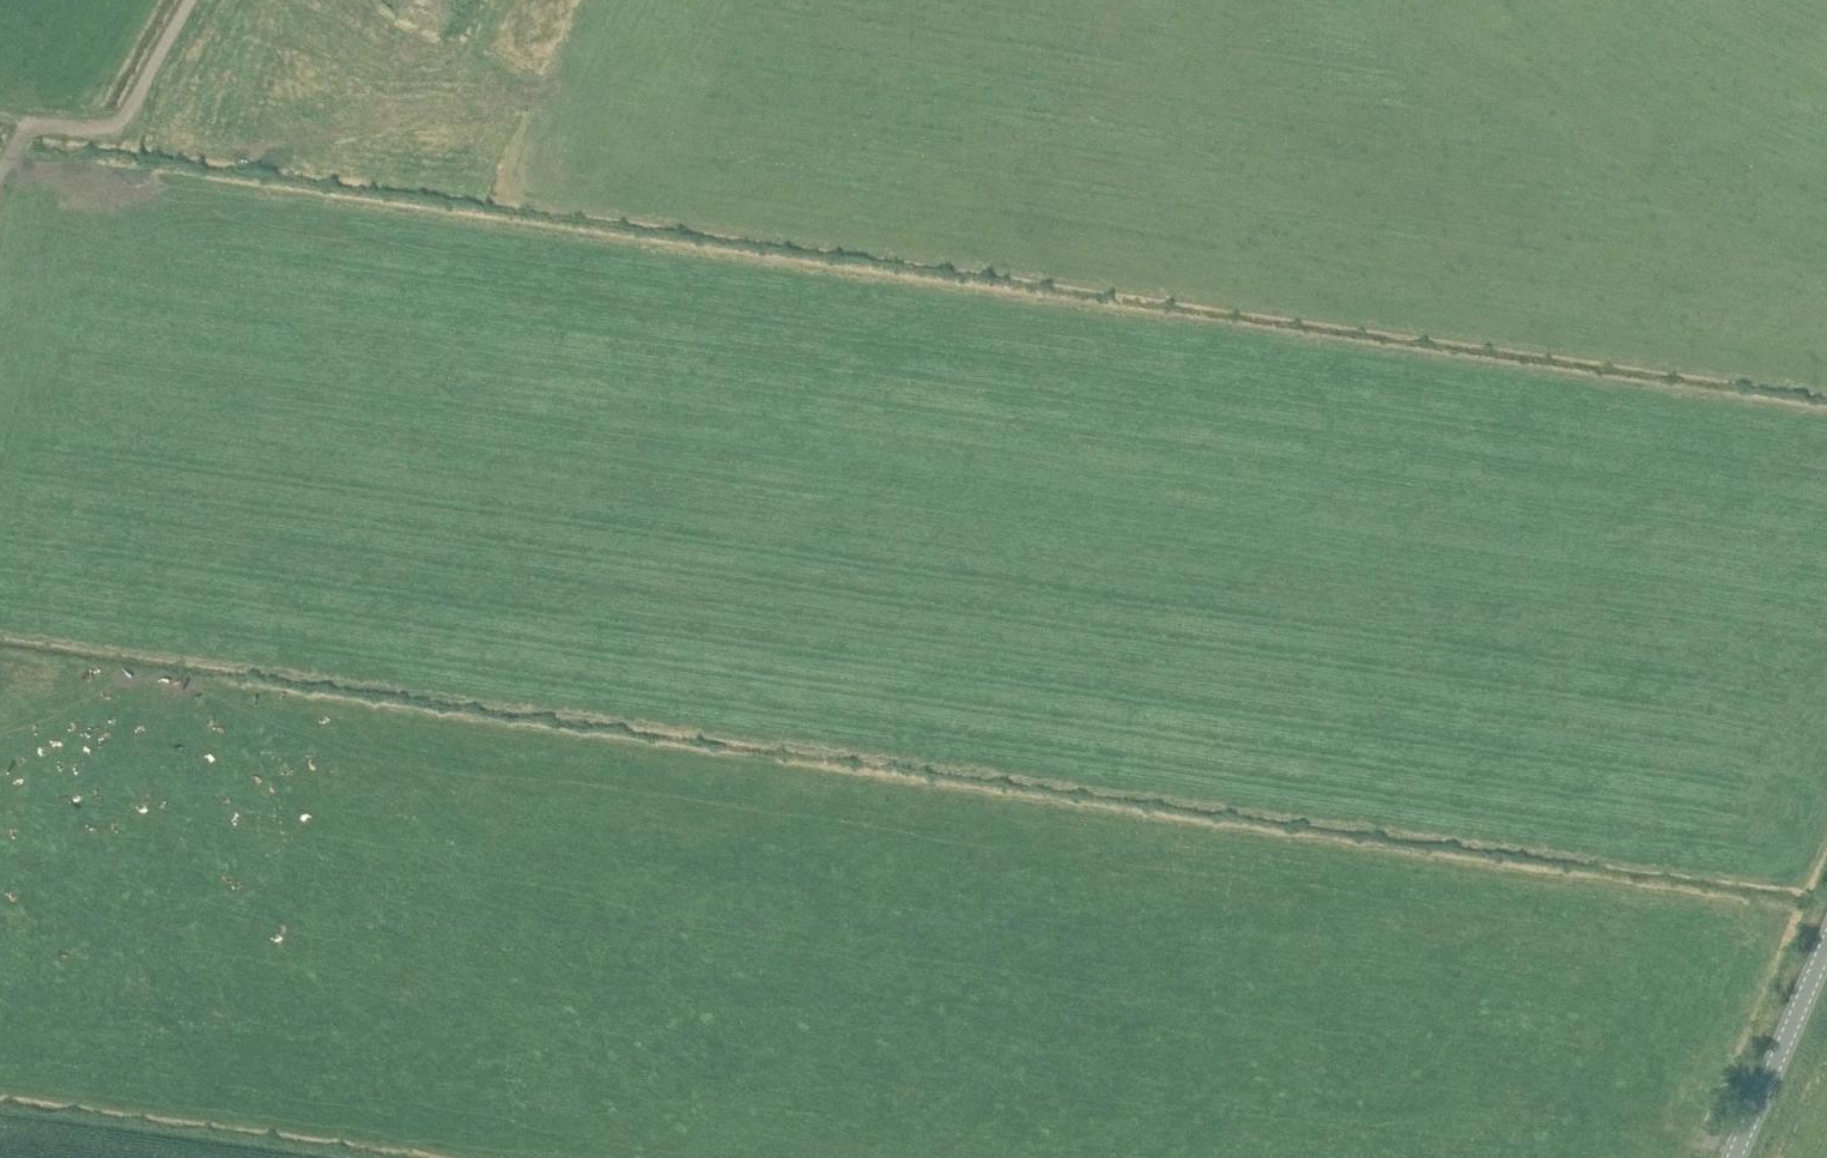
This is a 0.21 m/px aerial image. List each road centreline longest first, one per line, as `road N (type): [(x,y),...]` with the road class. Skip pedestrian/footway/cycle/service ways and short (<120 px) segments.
road 1 (tertiary): [(1733,1157),(1826,944)]

